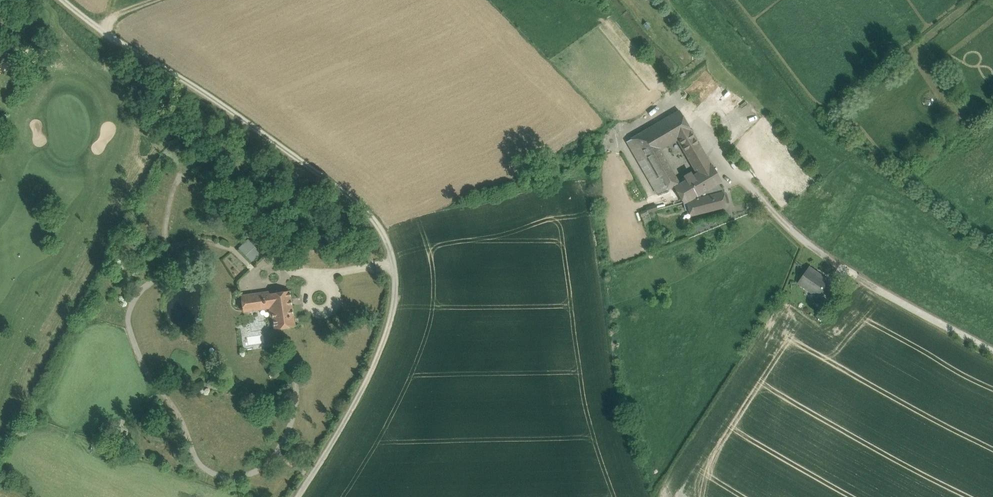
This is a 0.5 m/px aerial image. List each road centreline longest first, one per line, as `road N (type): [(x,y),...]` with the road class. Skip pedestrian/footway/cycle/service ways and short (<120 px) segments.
road 1 (track): [(59,0),(93,29),(185,80),(371,215),(384,234),(396,261),(392,321),(300,496)]
road 2 (track): [(737,169),(821,254),(932,319)]

